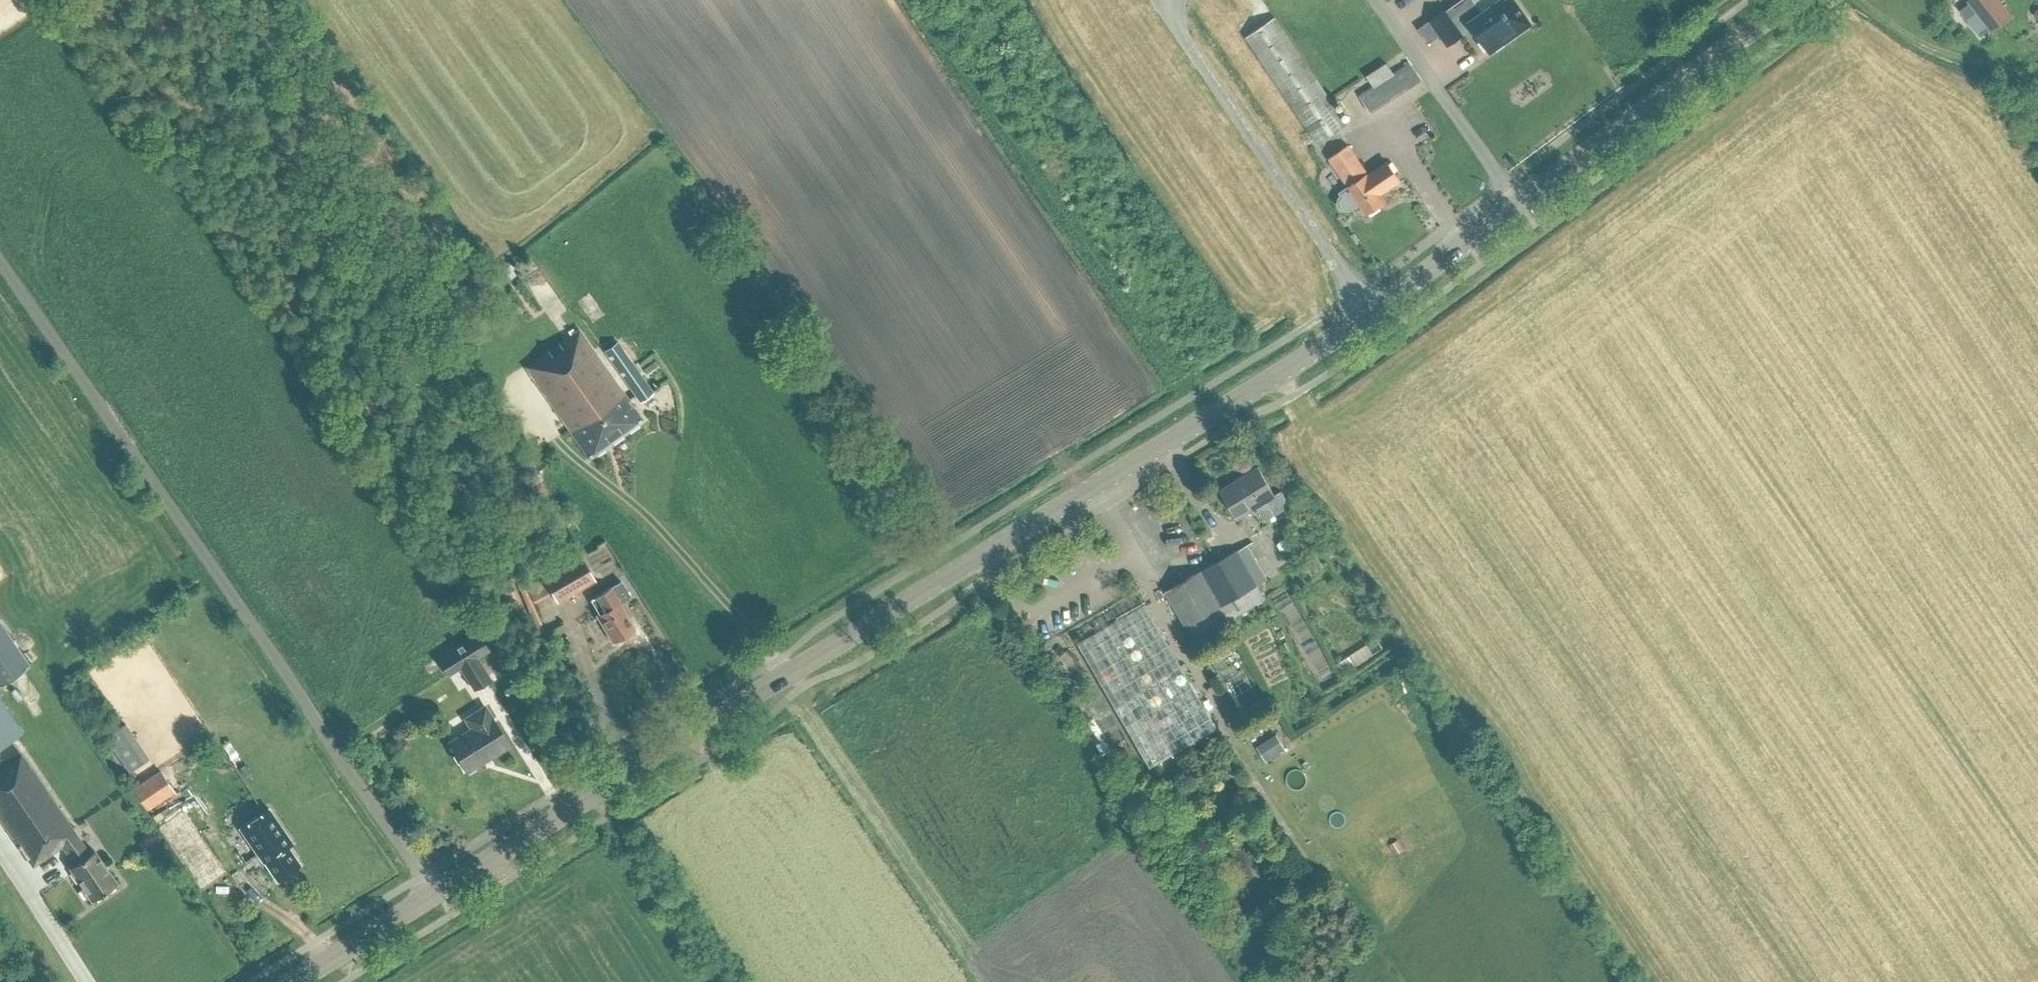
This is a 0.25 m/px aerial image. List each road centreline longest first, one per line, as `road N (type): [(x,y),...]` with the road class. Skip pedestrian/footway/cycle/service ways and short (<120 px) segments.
road 1 (tertiary): [(435,896),(1173,438),(1460,248),(1791,0)]
road 2 (unclassified): [(435,896),(0,268)]
road 3 (tertiary): [(296,981),(435,896)]

